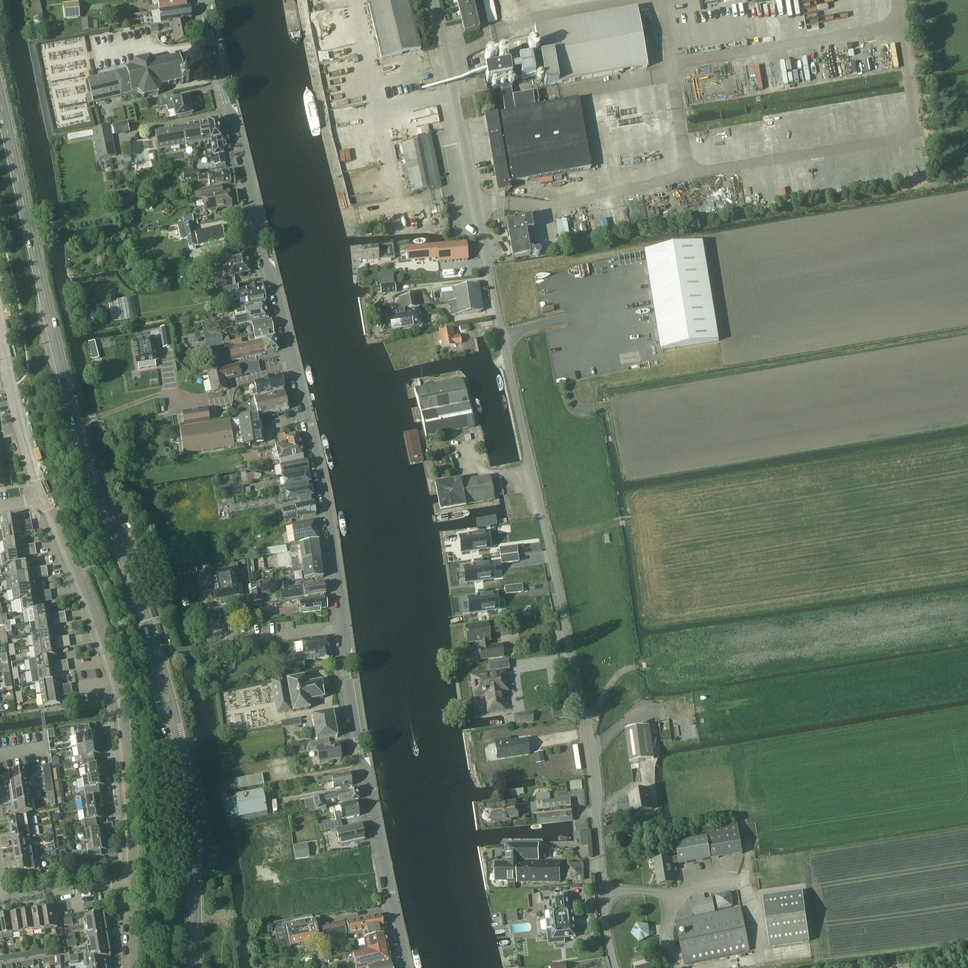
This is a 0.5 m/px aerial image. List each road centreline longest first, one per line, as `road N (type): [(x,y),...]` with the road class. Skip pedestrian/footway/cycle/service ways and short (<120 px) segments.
road 1 (unclassified): [(616,967),(577,663),(431,0)]
road 2 (secondary): [(194,967),(184,751),(148,624),(79,436),(0,102)]
road 3 (tertiary): [(344,627),(328,504),(204,0)]
road 4 (residential): [(132,882),(122,715),(105,637),(46,502)]
road 5 (tertiary): [(406,967),(344,627)]
road 6 (residential): [(46,502),(0,324)]
road 7 (unclassified): [(211,613),(219,631),(235,637),(344,627)]
road 8 (residential): [(5,902),(132,882)]

